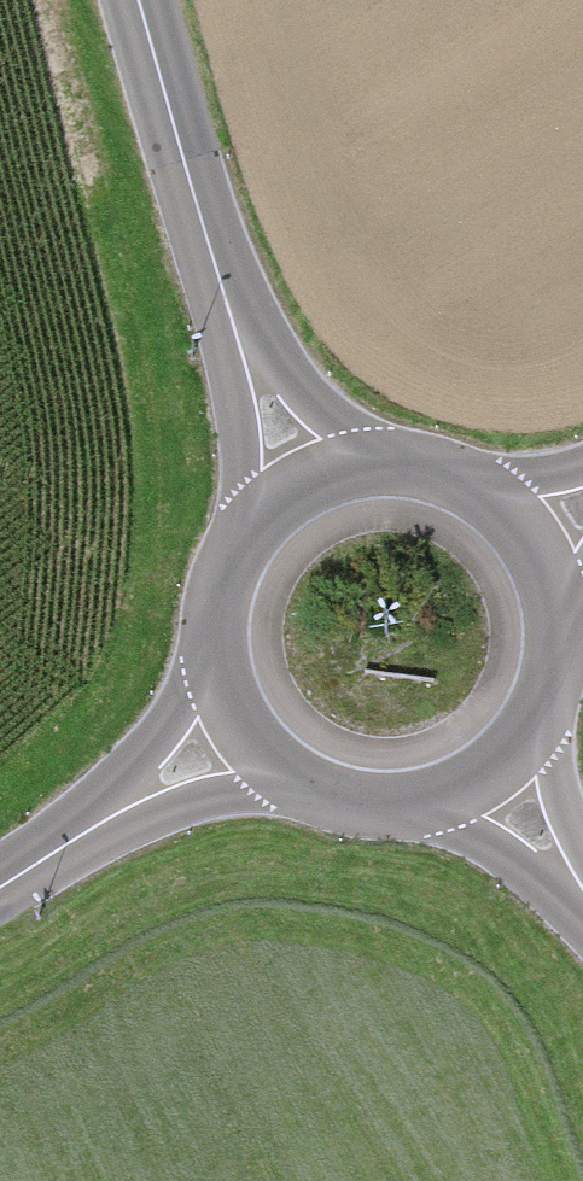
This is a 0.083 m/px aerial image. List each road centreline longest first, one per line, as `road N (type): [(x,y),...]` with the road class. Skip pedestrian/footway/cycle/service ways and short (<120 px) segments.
road 1 (tertiary): [(142,0),(228,303),(295,491)]
road 2 (tertiary): [(245,728),(0,887)]
road 3 (tertiary): [(245,728),(288,773),(366,804),(449,794),(492,770)]
road 4 (tertiary): [(533,544),(500,504),(461,479),(417,465),(371,464),(295,491)]
road 5 (tertiary): [(295,491),(253,528),(229,568),(217,612),(218,658),(245,728)]
road 6 (tertiary): [(492,770),(542,711),(556,671),(560,625),(533,544)]
road 7 (tertiary): [(492,770),(582,894)]

